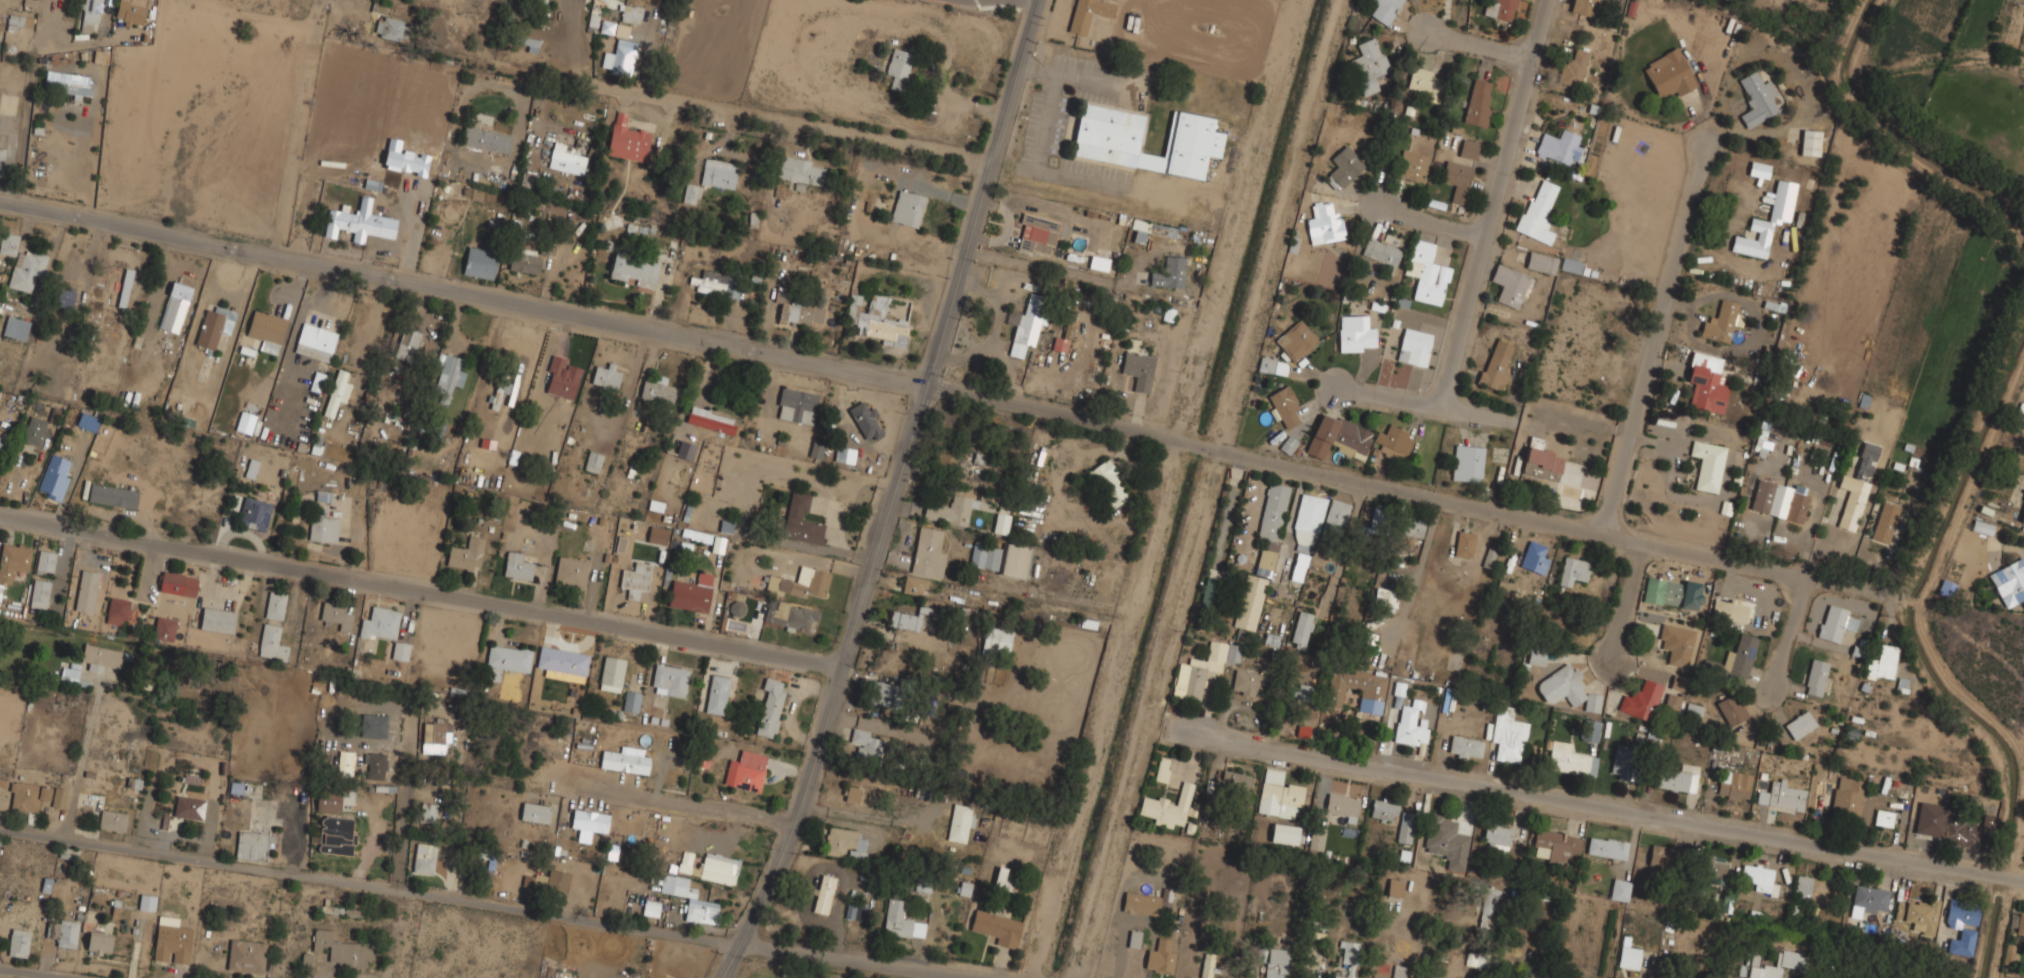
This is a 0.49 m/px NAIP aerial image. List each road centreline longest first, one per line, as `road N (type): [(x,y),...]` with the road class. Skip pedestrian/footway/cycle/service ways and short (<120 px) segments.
road 1 (tertiary): [(1041,0),(795,824),(722,977)]
road 2 (residential): [(1010,977),(0,834)]
road 3 (residential): [(1886,590),(1219,455),(927,383)]
road 4 (tertiary): [(927,383),(0,197)]
road 5 (residential): [(842,668),(0,515)]
road 6 (residential): [(2023,879),(1195,734)]
road 7 (residential): [(1174,445),(1042,854),(1032,977)]
road 8 (residential): [(1550,0),(1444,406)]
road 9 (residential): [(1604,532),(1707,151)]
road 10 (residential): [(1517,424),(1335,386)]
road 11 (residential): [(411,713),(396,893)]
road 12 (residential): [(1810,575),(1769,702)]
road 13 (residential): [(1608,668),(1646,542)]

